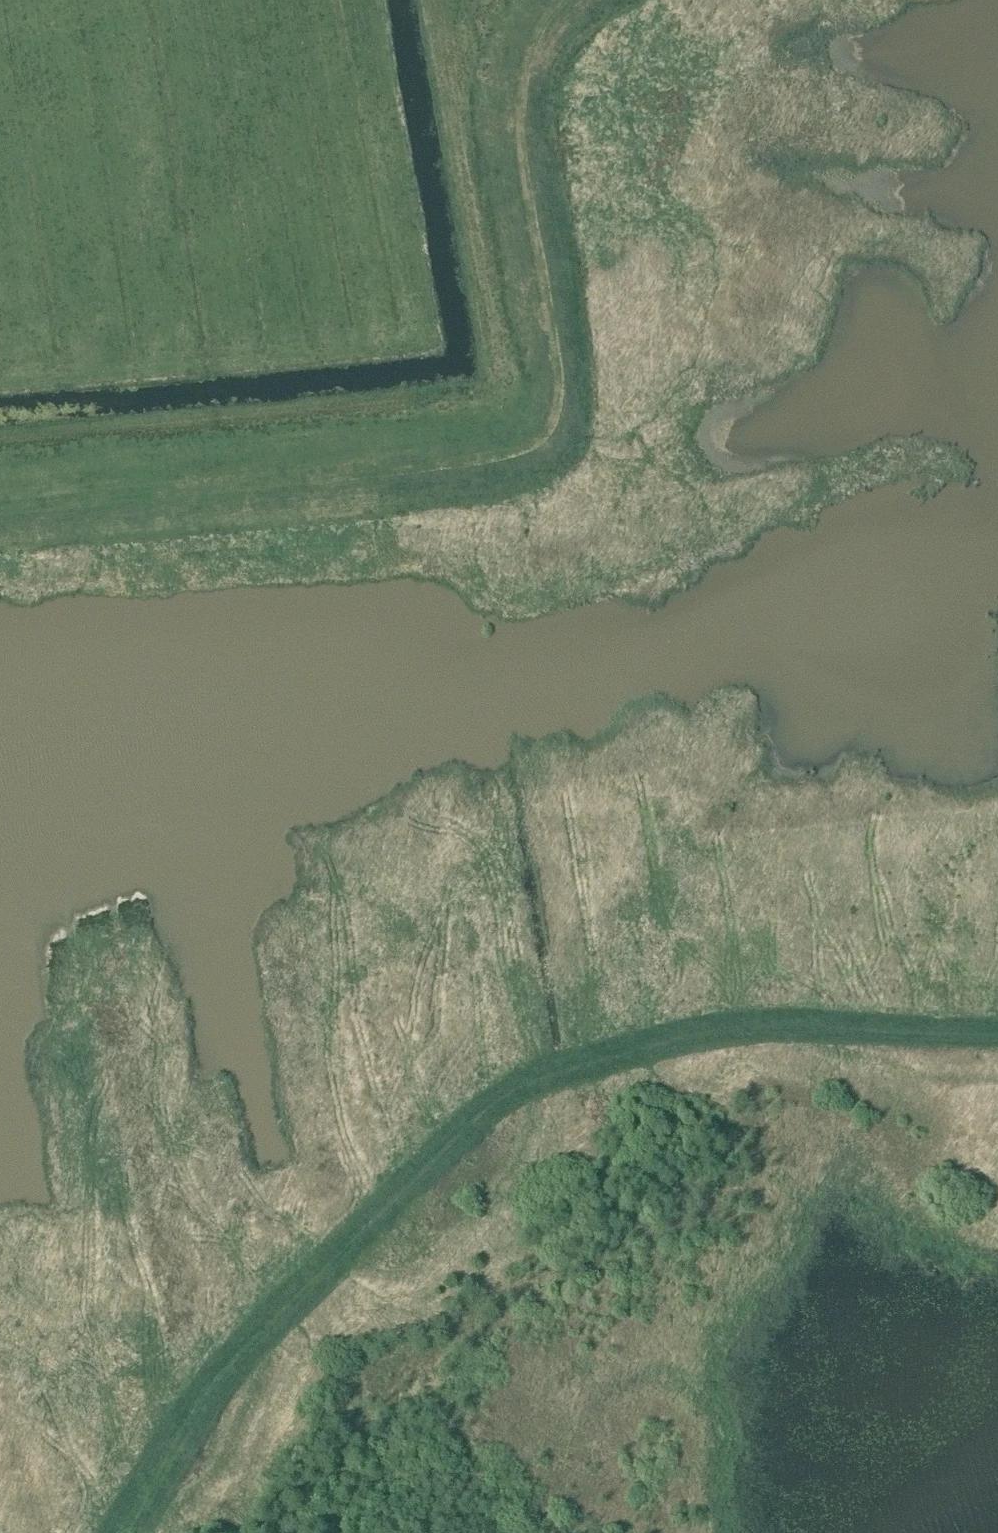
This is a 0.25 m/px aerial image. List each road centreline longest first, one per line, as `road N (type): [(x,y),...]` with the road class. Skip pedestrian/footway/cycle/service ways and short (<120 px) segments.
road 1 (track): [(997,1035),(697,1034),(541,1078),(452,1143),(260,1328),(191,1414),(124,1532)]
road 2 (track): [(548,0),(519,49),(516,91),(557,400),(534,447),(499,461),(0,513)]

